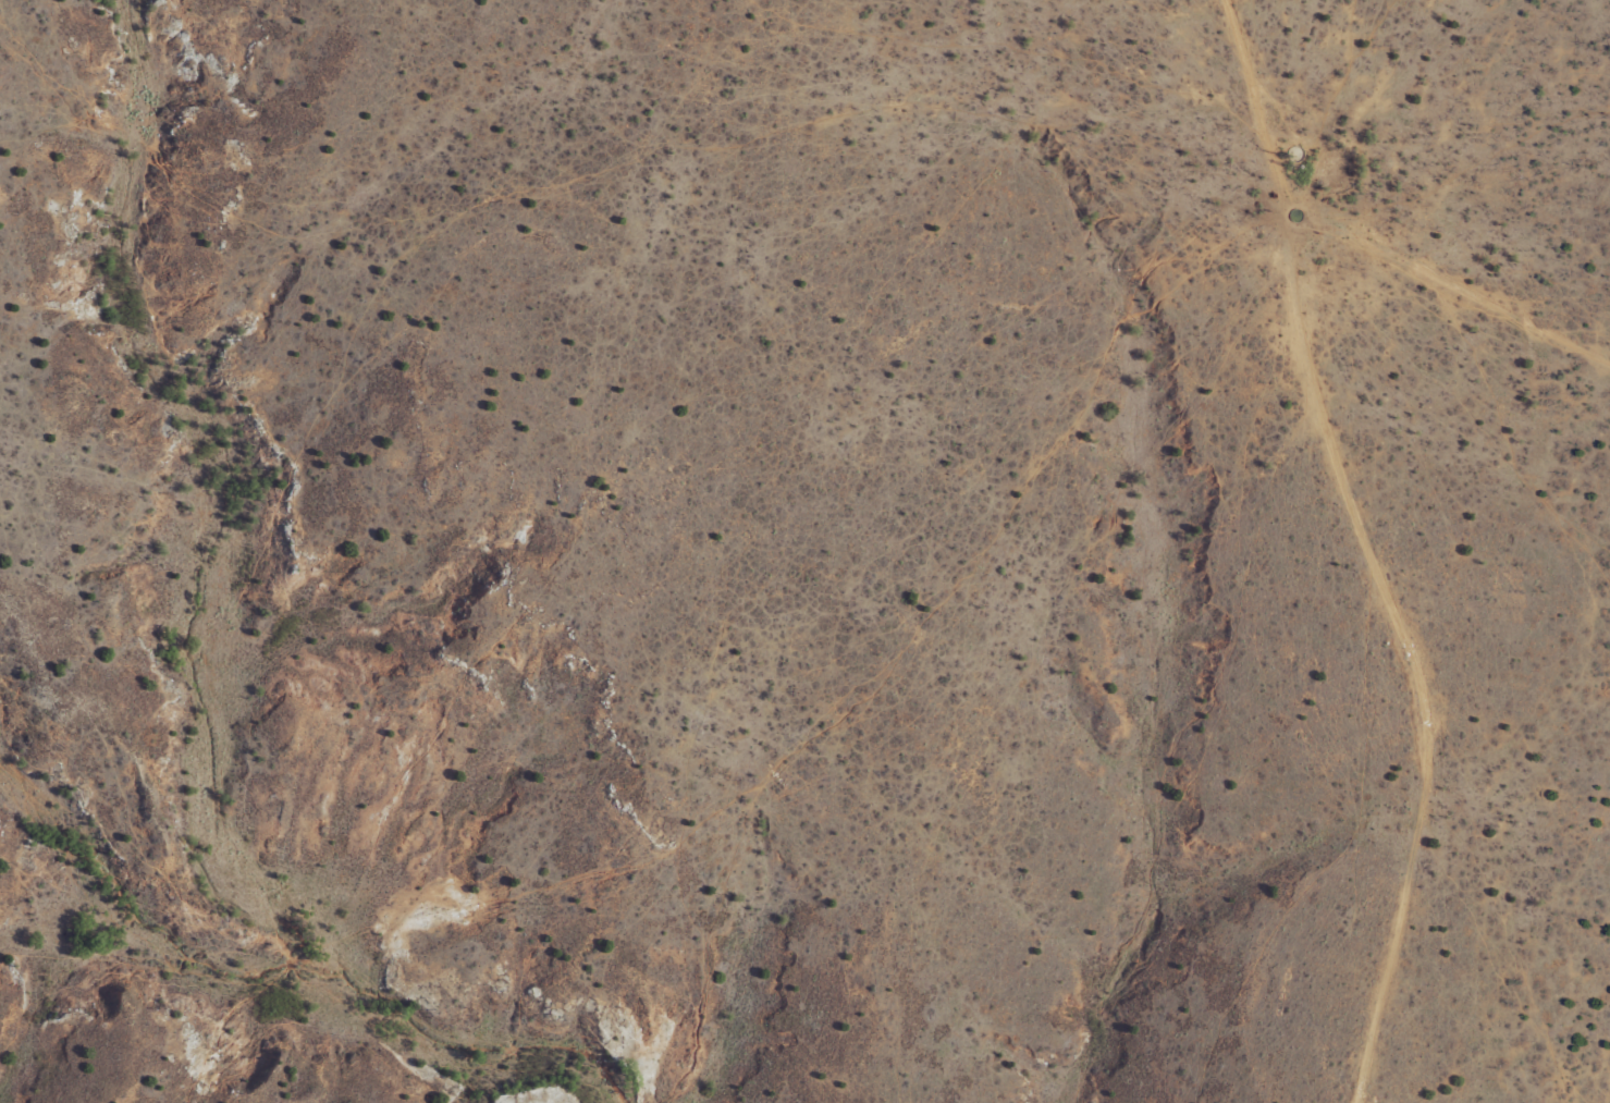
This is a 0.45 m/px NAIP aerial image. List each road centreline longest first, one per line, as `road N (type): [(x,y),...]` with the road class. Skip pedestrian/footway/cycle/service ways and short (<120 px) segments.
road 1 (residential): [(1609,364),(1391,244),(1336,233),(1263,311),(1409,839),(1359,1069),(1358,1102)]
road 2 (residential): [(1219,0),(1230,42),(1336,233)]

